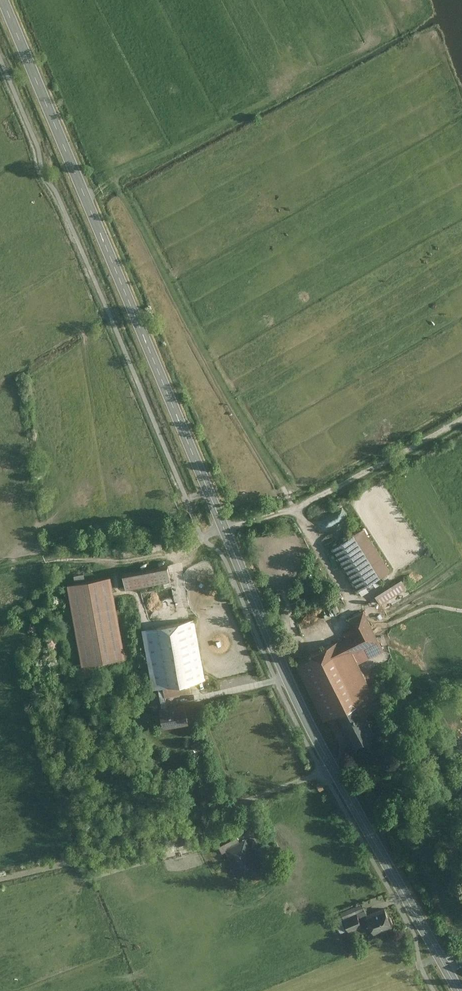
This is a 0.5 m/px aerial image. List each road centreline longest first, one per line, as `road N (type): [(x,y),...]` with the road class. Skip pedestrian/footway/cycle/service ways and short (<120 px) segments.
road 1 (tertiary): [(460,990),(286,677),(4,0)]
road 2 (track): [(0,880),(233,815),(324,774)]
road 3 (track): [(227,533),(307,508),(461,421)]

